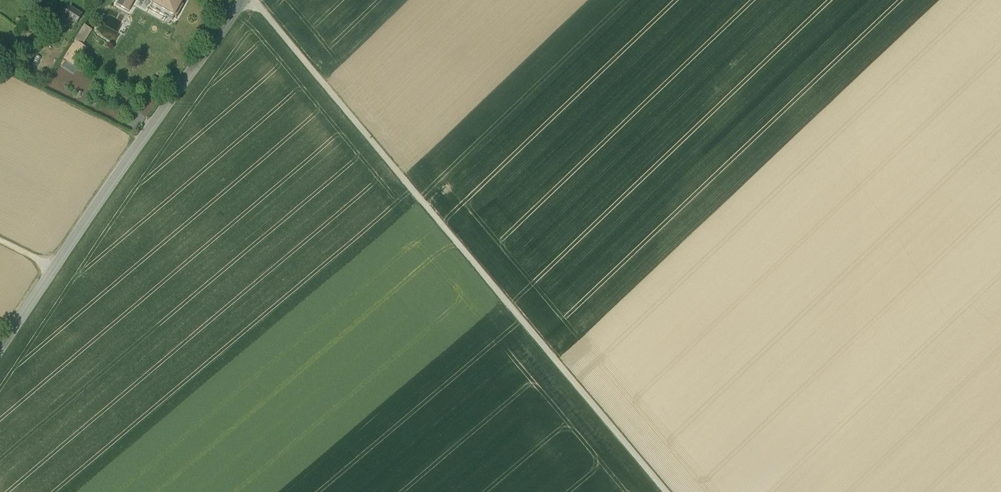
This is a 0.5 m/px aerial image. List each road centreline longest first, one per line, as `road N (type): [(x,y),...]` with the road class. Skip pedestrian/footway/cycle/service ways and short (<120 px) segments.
road 1 (track): [(255,0),(667,491)]
road 2 (unclassified): [(0,349),(225,26)]

